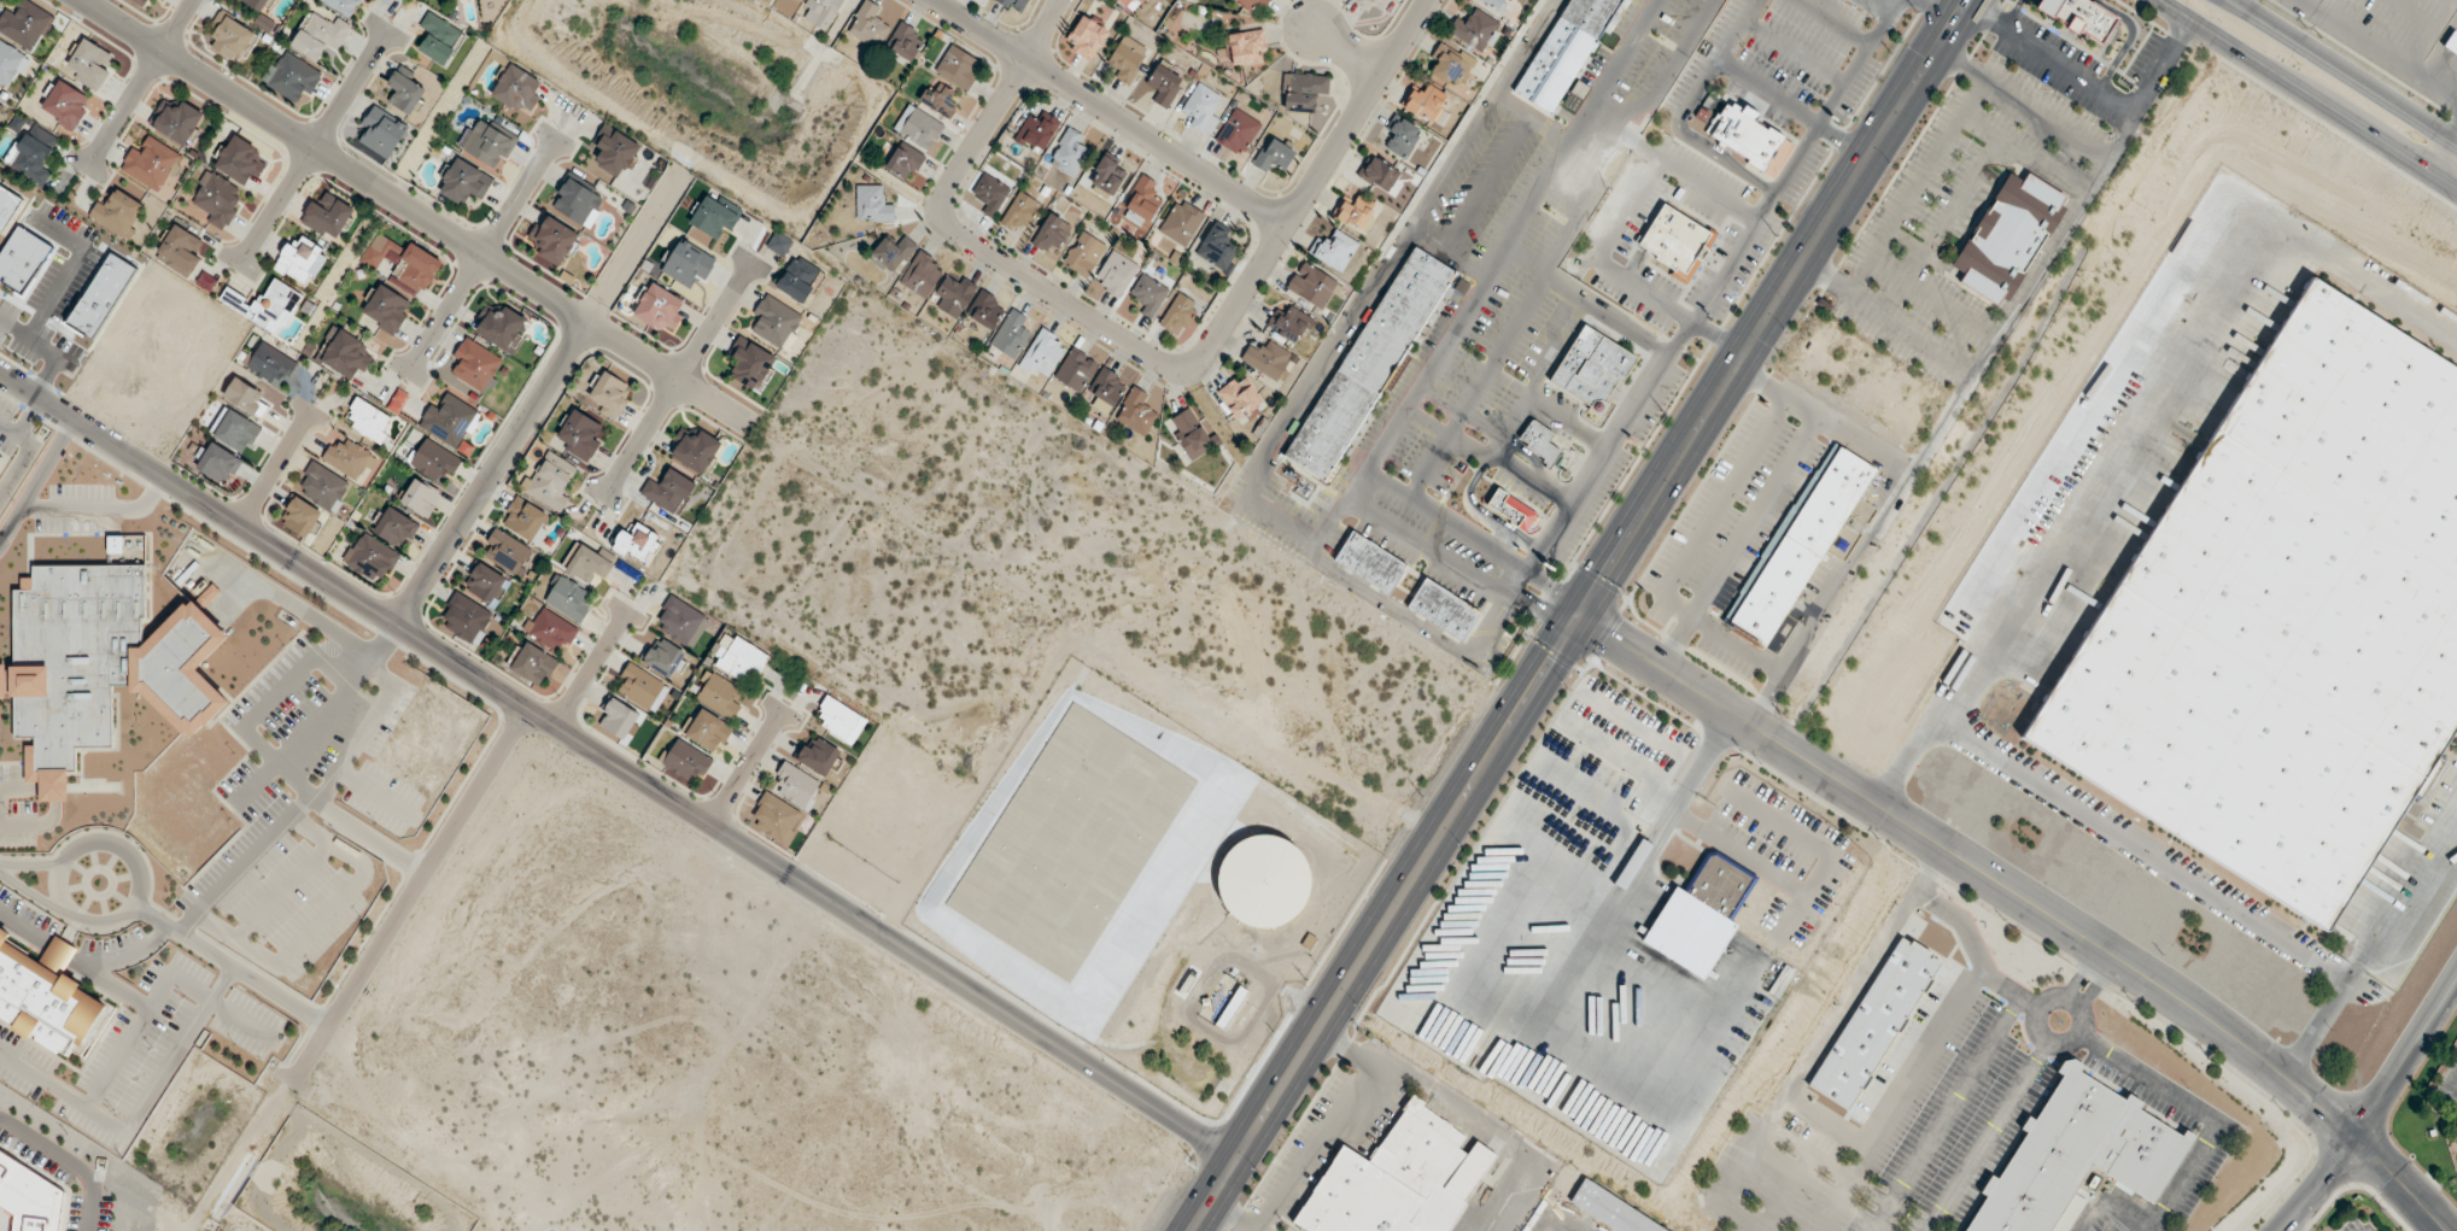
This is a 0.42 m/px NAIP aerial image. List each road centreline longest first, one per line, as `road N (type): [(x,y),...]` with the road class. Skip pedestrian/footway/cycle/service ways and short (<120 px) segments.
road 1 (residential): [(0,374),(1235,1160)]
road 2 (secondary): [(1191,1230),(1968,0)]
road 3 (tertiary): [(2356,1141),(2205,1016),(1579,612)]
road 4 (tertiary): [(80,0),(755,429)]
road 5 (residential): [(1192,364),(1152,362),(942,217),(952,180),(1062,0)]
road 6 (residential): [(288,1092),(523,708)]
road 7 (residential): [(1427,0),(1207,352),(1192,364)]
road 8 (residential): [(935,0),(1288,224)]
road 9 (residential): [(585,320),(391,622)]
road 10 (secondary): [(2159,0),(2456,189)]
road 11 (residential): [(599,498),(751,260)]
road 12 (residential): [(239,265),(385,28)]
road 13 (residential): [(406,375),(552,141)]
road 14 (secondary): [(2456,143),(2234,0)]
road 15 (residential): [(86,168),(191,0)]
road 16 (tertiary): [(2356,1141),(2456,979)]
road 17 (residential): [(707,825),(784,704)]
road 18 (residential): [(552,726),(627,608)]
road 19 (residential): [(238,526),(311,409)]
road 20 (tertiary): [(2444,1230),(2356,1141)]

